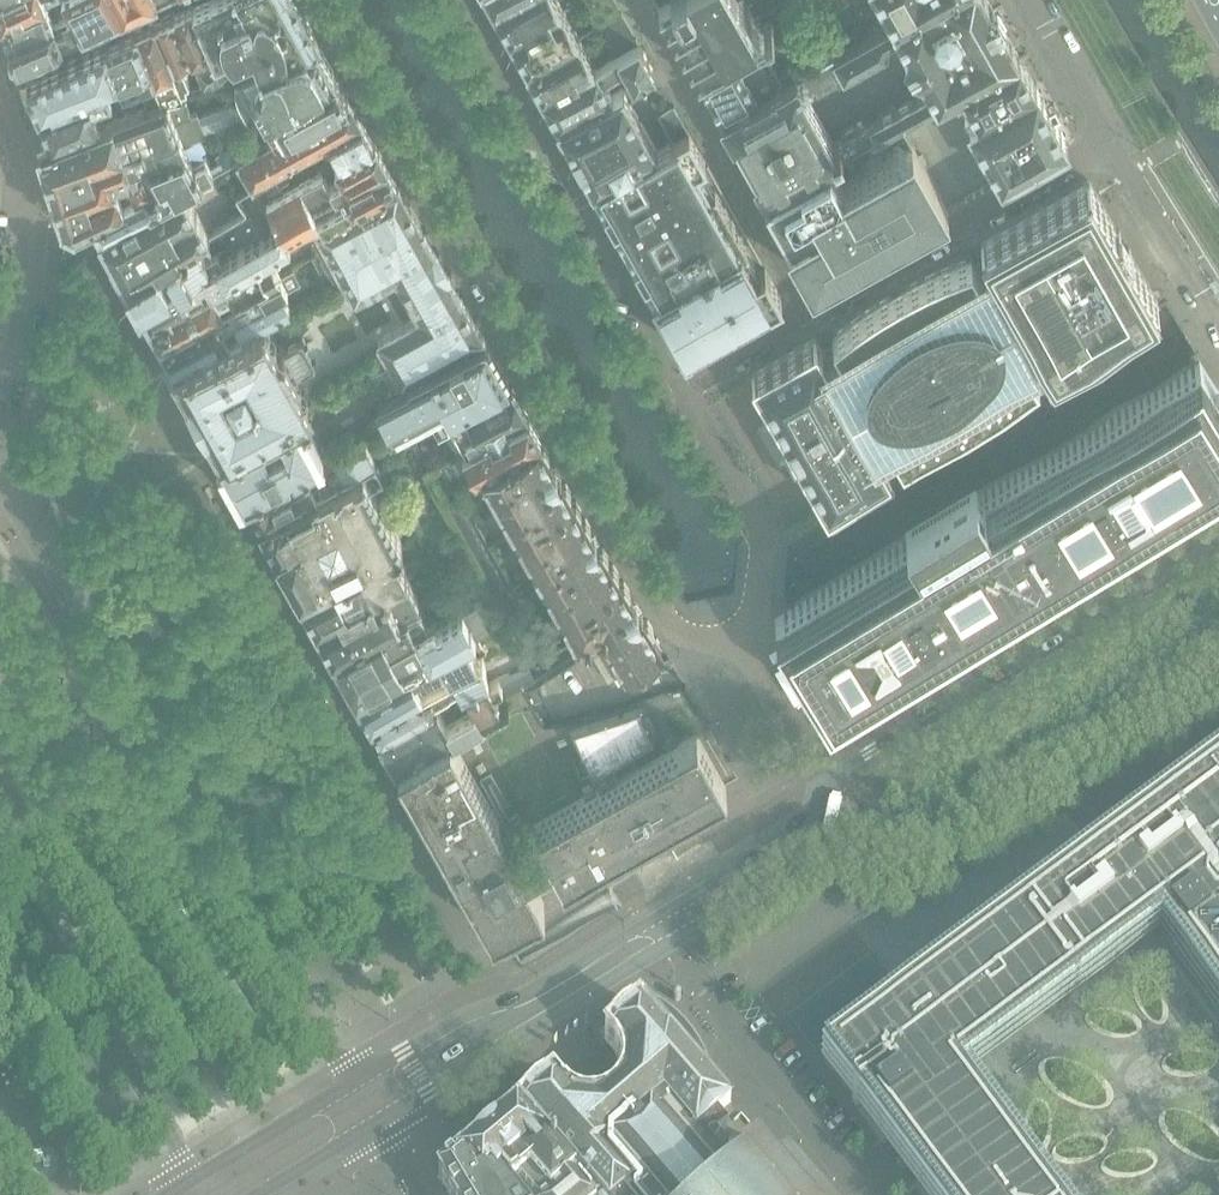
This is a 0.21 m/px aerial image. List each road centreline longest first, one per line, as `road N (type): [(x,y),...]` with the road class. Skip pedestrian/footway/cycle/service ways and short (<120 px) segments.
road 1 (residential): [(314,0),(663,613),(697,639),(744,643)]
road 2 (residential): [(335,1068),(0,521)]
road 3 (tertiary): [(1218,542),(874,750),(851,767),(837,816)]
road 4 (tertiary): [(837,816),(864,834),(916,827),(1218,640)]
road 5 (residential): [(681,384),(467,0)]
road 6 (residential): [(0,857),(206,1194)]
road 7 (residential): [(814,311),(639,0)]
road 8 (residential): [(1112,142),(814,311)]
road 9 (residential): [(860,1194),(656,924)]
road 10 (residential): [(744,643),(760,584),(759,524),(681,384)]
road 11 (tertiary): [(656,924),(837,816)]
road 12 (residential): [(1112,142),(1218,318)]
road 13 (residential): [(0,394),(29,297),(27,199)]
road 14 (residential): [(837,816),(821,771),(744,643)]
road 15 (tertiary): [(509,1015),(360,1106)]
road 16 (tertiary): [(360,1106),(211,1194)]
road 17 (tertiary): [(509,1015),(656,924)]
road 18 (residential): [(1032,0),(1112,142)]
road 19 (residential): [(814,311),(681,384)]

